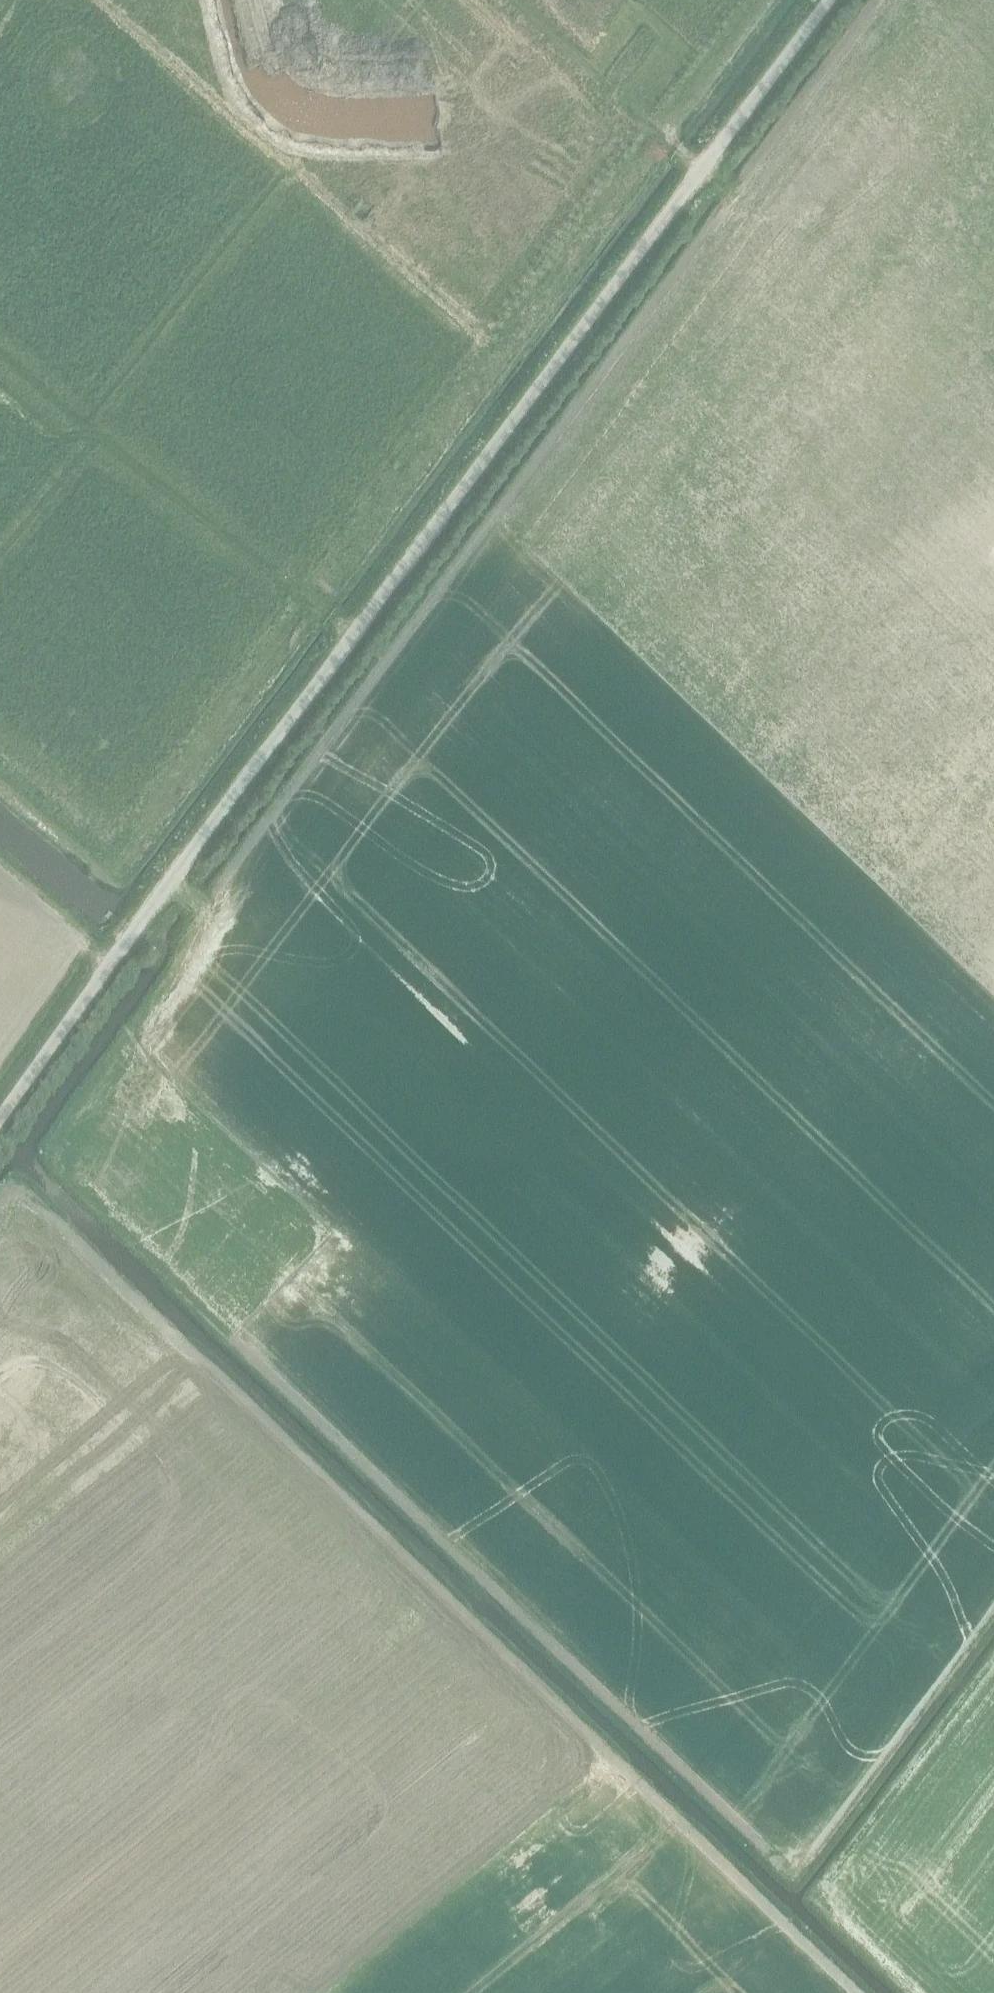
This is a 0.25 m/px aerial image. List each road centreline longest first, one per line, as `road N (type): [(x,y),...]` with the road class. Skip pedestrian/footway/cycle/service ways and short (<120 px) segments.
road 1 (unclassified): [(0,1123),(120,938),(826,0)]

